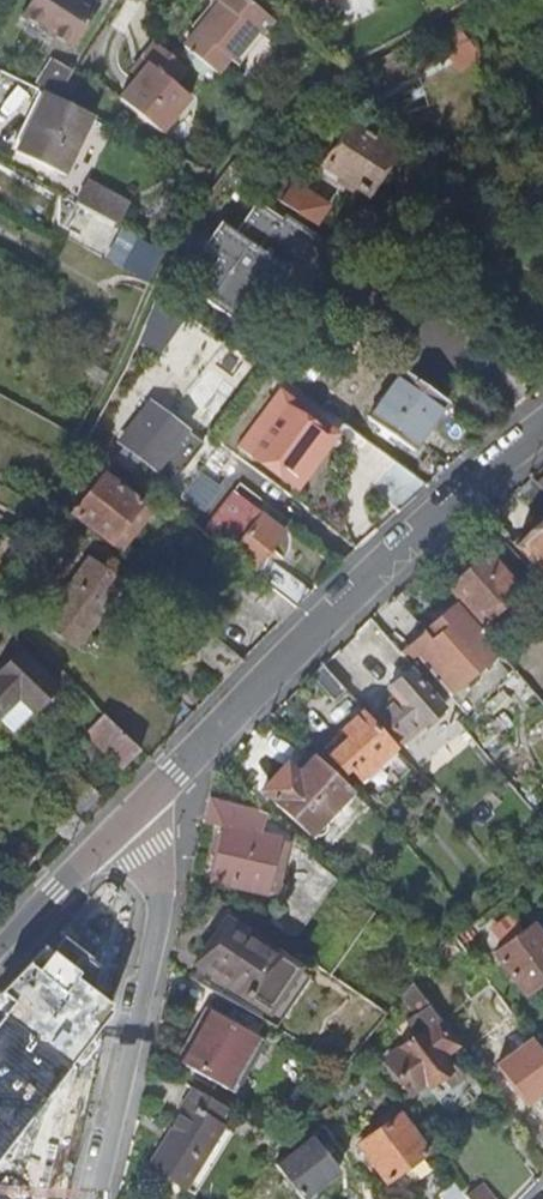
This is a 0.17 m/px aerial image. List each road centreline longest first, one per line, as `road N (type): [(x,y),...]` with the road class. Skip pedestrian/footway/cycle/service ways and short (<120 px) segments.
road 1 (residential): [(117,832),(436,516),(542,433)]
road 2 (residential): [(94,1198),(164,905),(156,873),(117,832)]
road 3 (residential): [(117,832),(0,954)]

